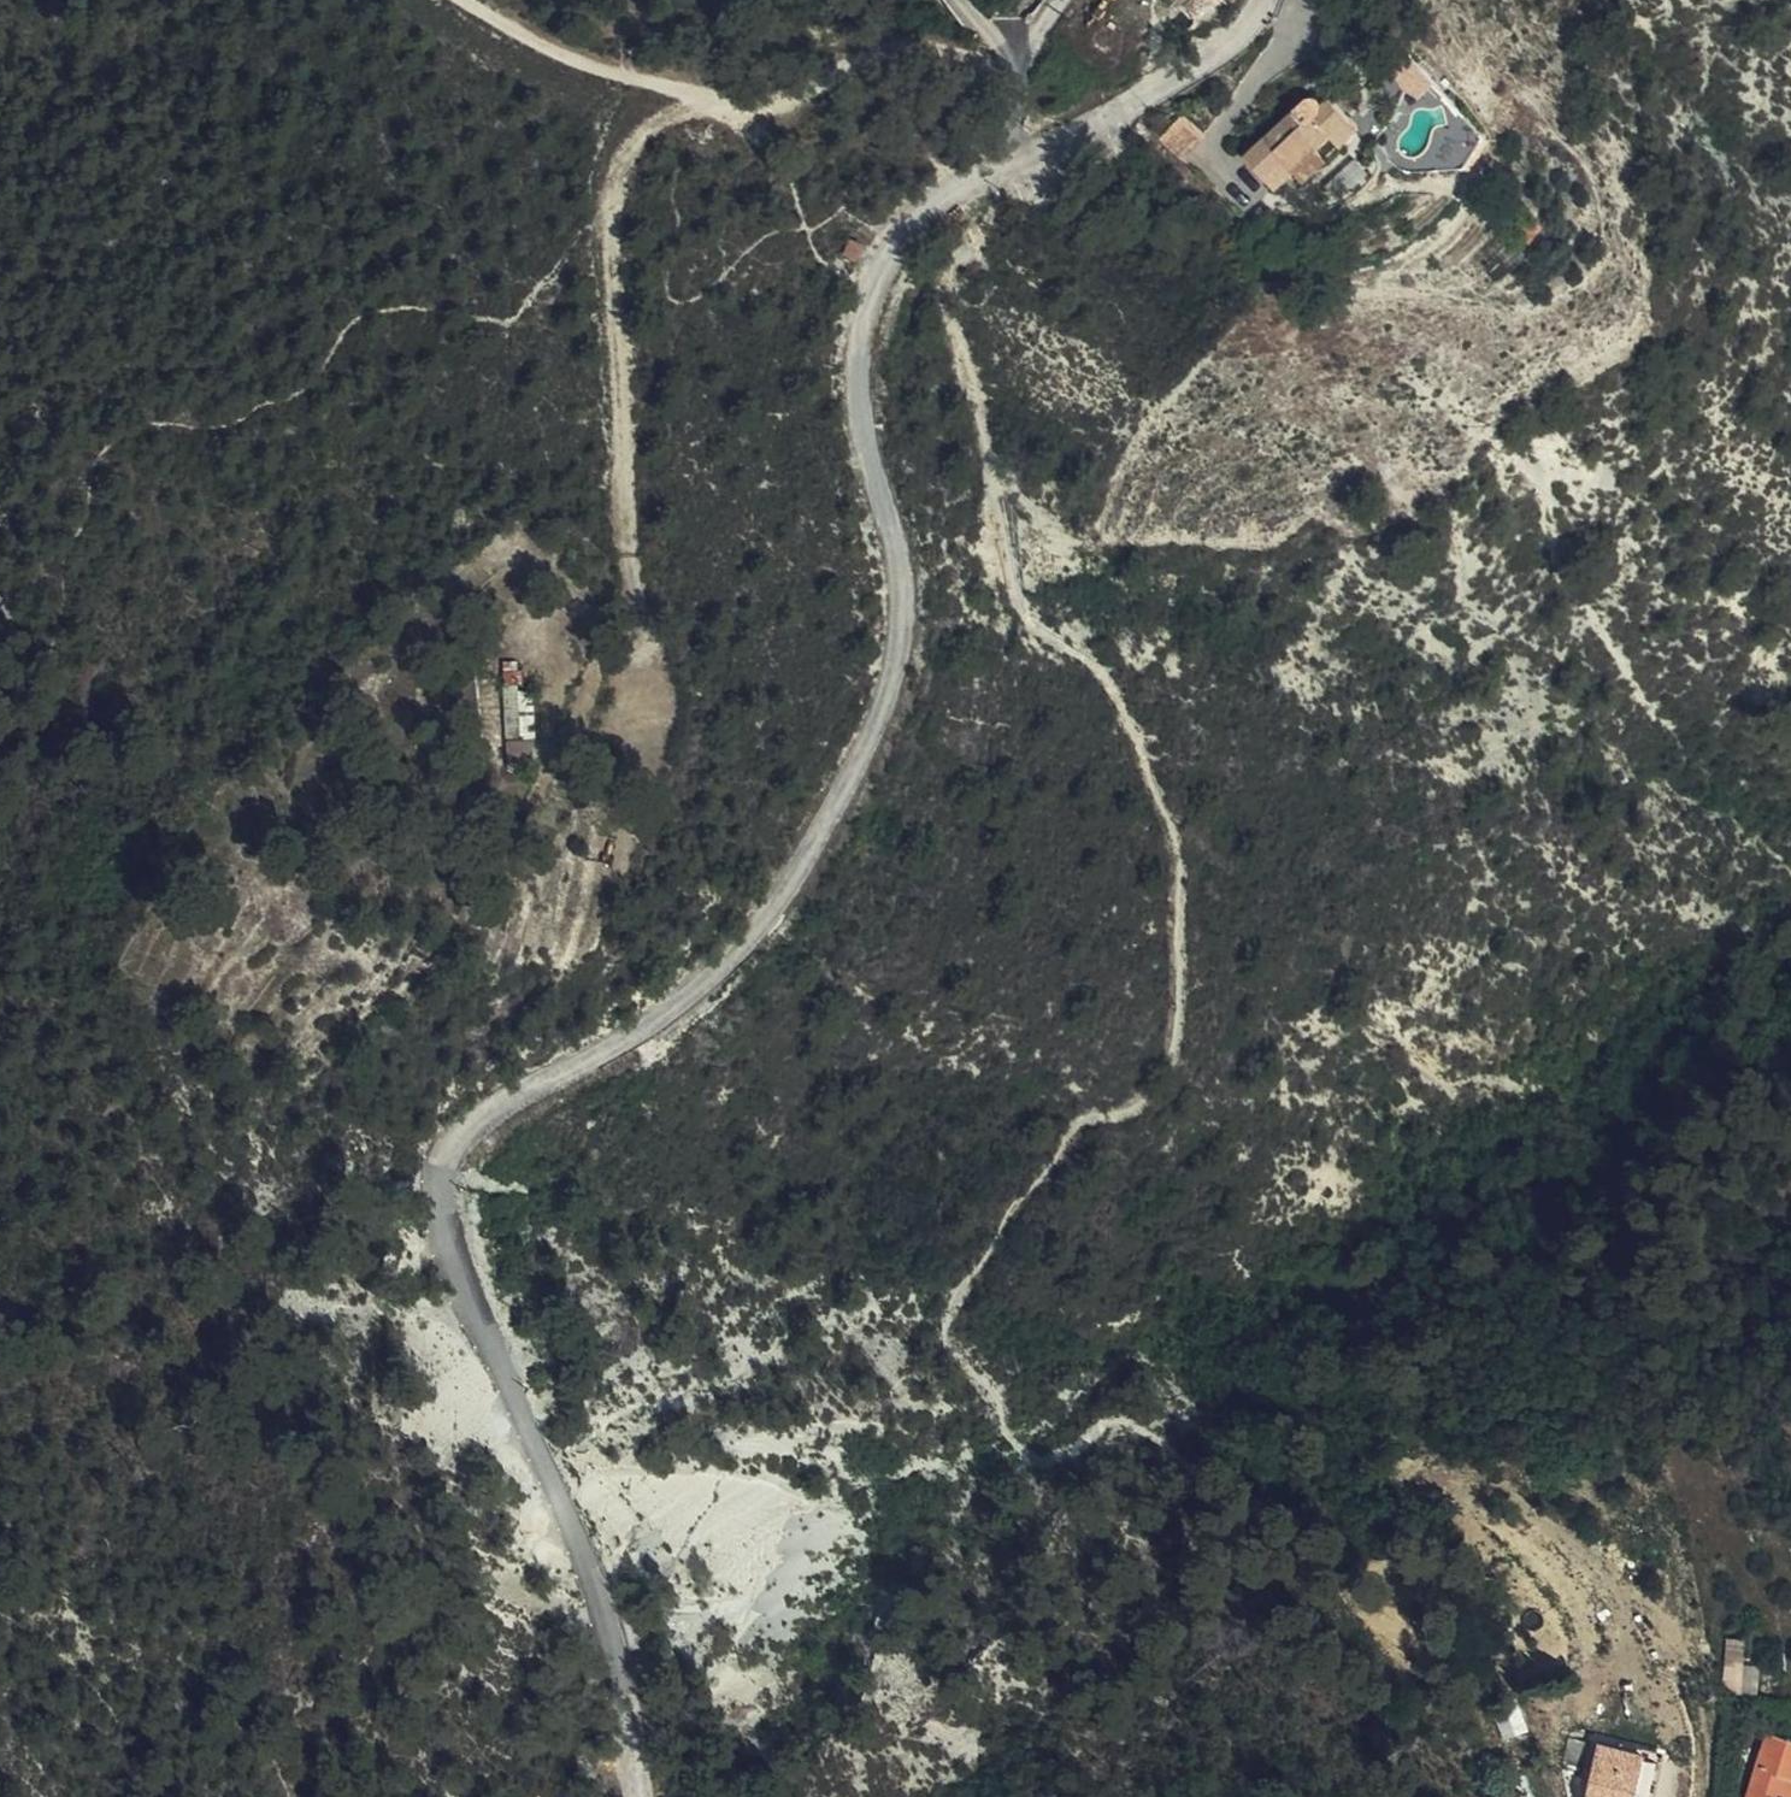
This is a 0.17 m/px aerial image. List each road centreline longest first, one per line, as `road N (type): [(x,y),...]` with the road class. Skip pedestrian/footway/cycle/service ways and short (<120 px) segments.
road 1 (unclassified): [(1260,0),(1180,71),(958,181),(881,270),(862,320),(856,401),(902,577),(899,656),(884,714),(804,871),(740,953),(652,1032),(465,1137),(443,1178),(454,1263),(609,1624),(638,1796)]
road 2 (track): [(456,0),(511,31),(726,107),(784,103),(887,39),(928,36),(981,56),(1019,51)]
road 3 (track): [(726,107),(661,119),(626,152),(611,210),(638,610)]

